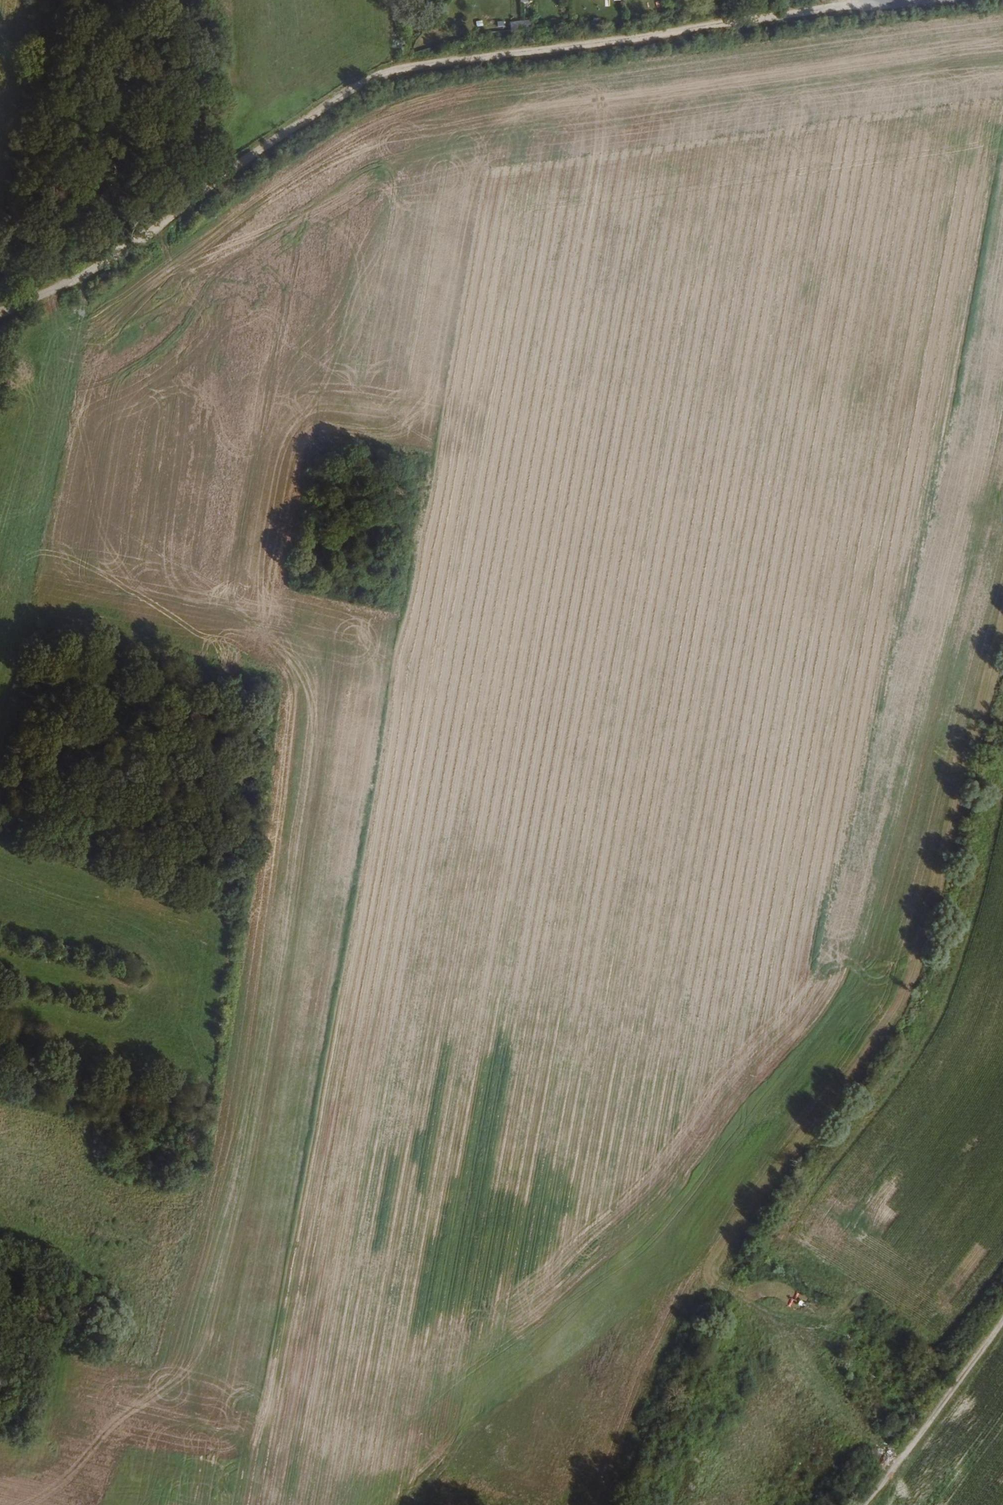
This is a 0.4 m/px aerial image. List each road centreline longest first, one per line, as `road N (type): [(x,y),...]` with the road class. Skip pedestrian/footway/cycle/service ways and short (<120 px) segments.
road 1 (track): [(0,315),(95,269),(388,77),(882,0)]
road 2 (track): [(868,1504),(1002,1321)]

